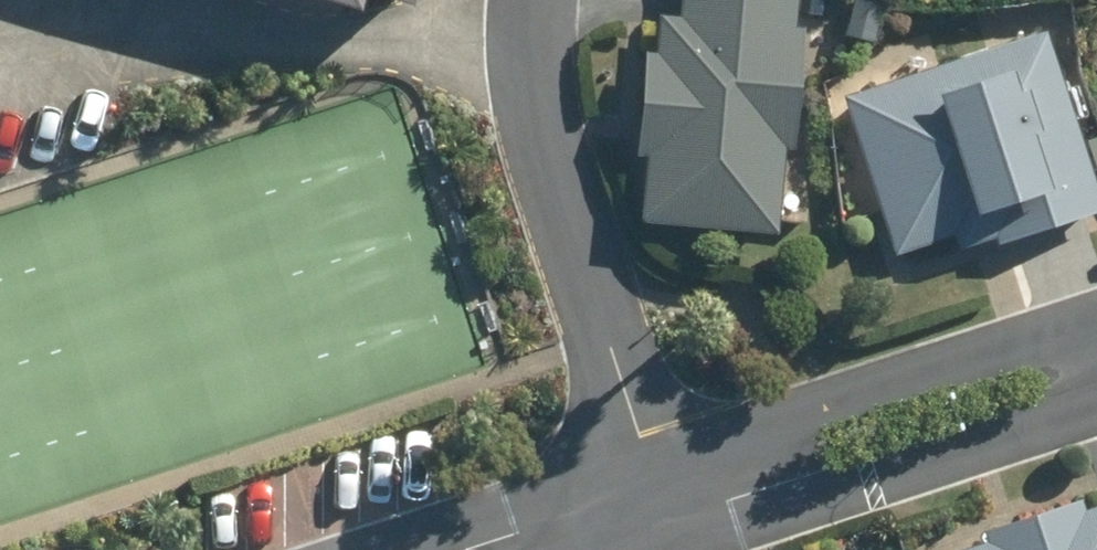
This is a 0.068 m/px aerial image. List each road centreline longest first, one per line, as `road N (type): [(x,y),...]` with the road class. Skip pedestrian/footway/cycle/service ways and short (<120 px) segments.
road 1 (residential): [(644,467),(529,64),(531,0)]
road 2 (residential): [(644,467),(1096,319)]
road 3 (residential): [(1096,403),(668,540)]
road 4 (residential): [(386,549),(644,467)]

